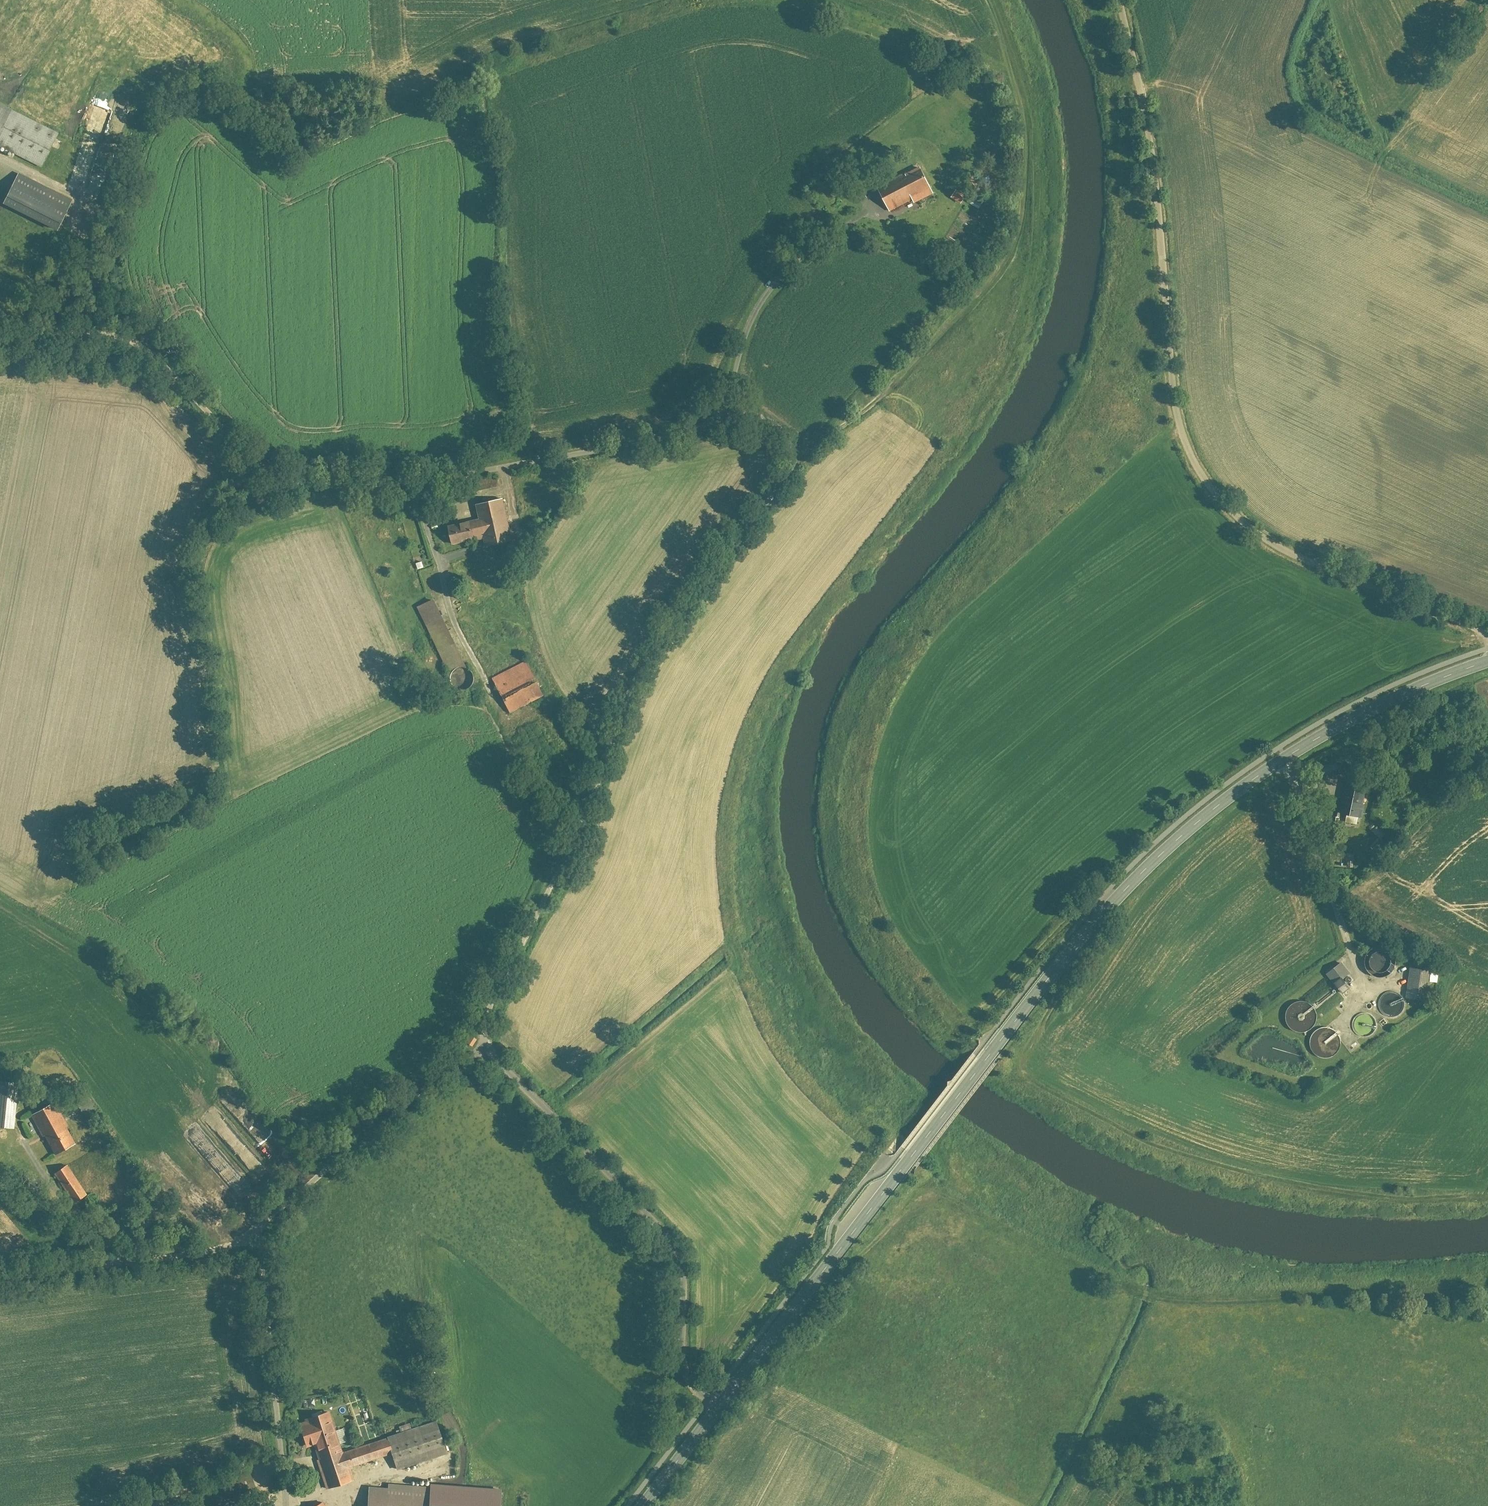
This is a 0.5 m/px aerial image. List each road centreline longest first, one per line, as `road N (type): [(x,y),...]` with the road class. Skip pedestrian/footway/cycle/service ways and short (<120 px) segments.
road 1 (tertiary): [(719,1410),(1005,1036),(1168,851),(1285,760),(1391,701),(1487,663)]
road 2 (unclassified): [(1487,634),(1264,540),(1214,493),(1180,426),(1146,114),(1120,0)]
road 3 (unclassified): [(0,344),(110,335),(156,359),(247,458),(279,479),(338,489),(396,488),(732,409)]
road 4 (track): [(732,409),(764,411),(794,441),(789,478),(636,673),(590,803),(475,1045)]
road 5 (unclassified): [(475,1045),(673,1244),(684,1267),(685,1366),(689,1382),(719,1410)]
road 6 (unclassified): [(475,1045),(377,1121),(255,1240)]
road 7 (unclassified): [(255,1240),(280,1505)]
road 8 (track): [(719,412),(737,346),(778,278),(837,223),(866,209)]
road 9 (unclassified): [(255,1240),(0,1283)]
road 10 (tertiary): [(645,1505),(719,1410)]

